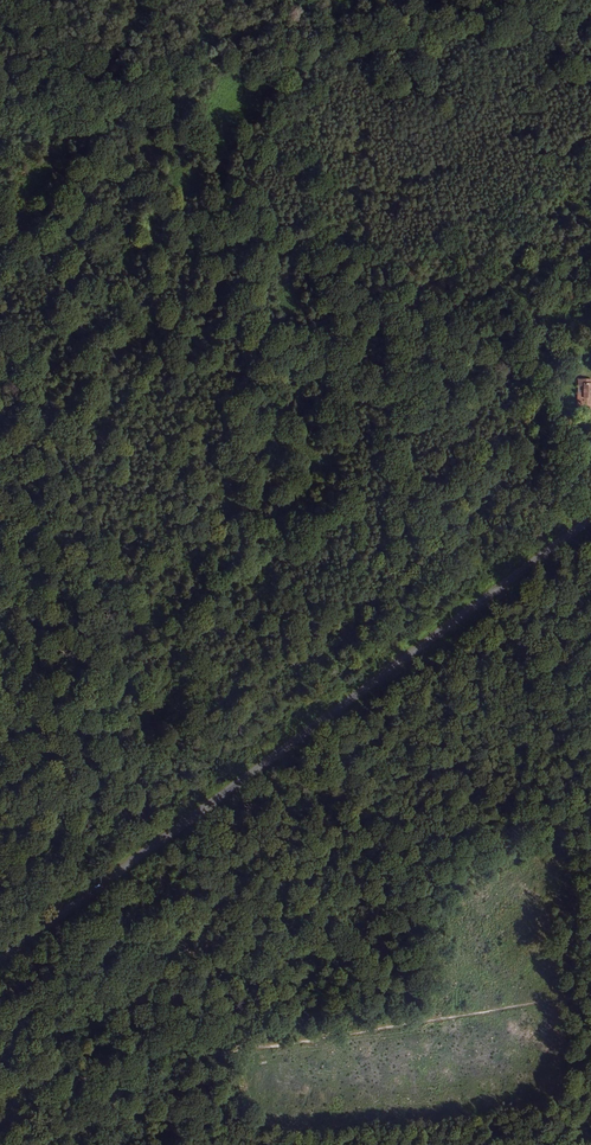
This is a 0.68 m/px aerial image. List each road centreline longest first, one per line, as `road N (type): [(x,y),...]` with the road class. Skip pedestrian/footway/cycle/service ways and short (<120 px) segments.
road 1 (primary): [(0,960),(590,519)]
road 2 (track): [(590,1003),(0,1095)]
road 3 (track): [(0,114),(527,0)]

